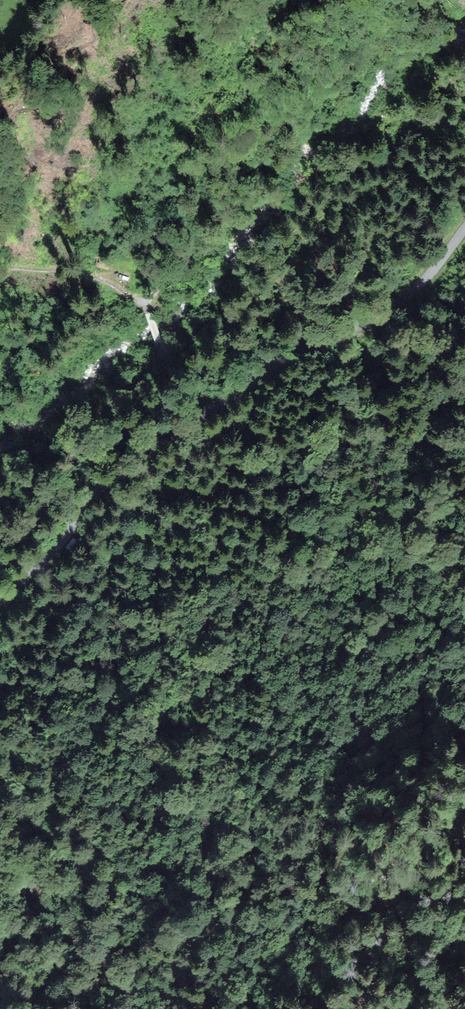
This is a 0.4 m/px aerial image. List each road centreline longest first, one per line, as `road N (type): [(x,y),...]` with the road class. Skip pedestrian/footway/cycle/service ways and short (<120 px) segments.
road 1 (unclassified): [(0,601),(49,559),(121,475),(283,366),(392,313),(428,283),(464,229)]
road 2 (track): [(0,580),(95,427),(162,354),(149,314),(115,287),(75,272),(0,270)]

